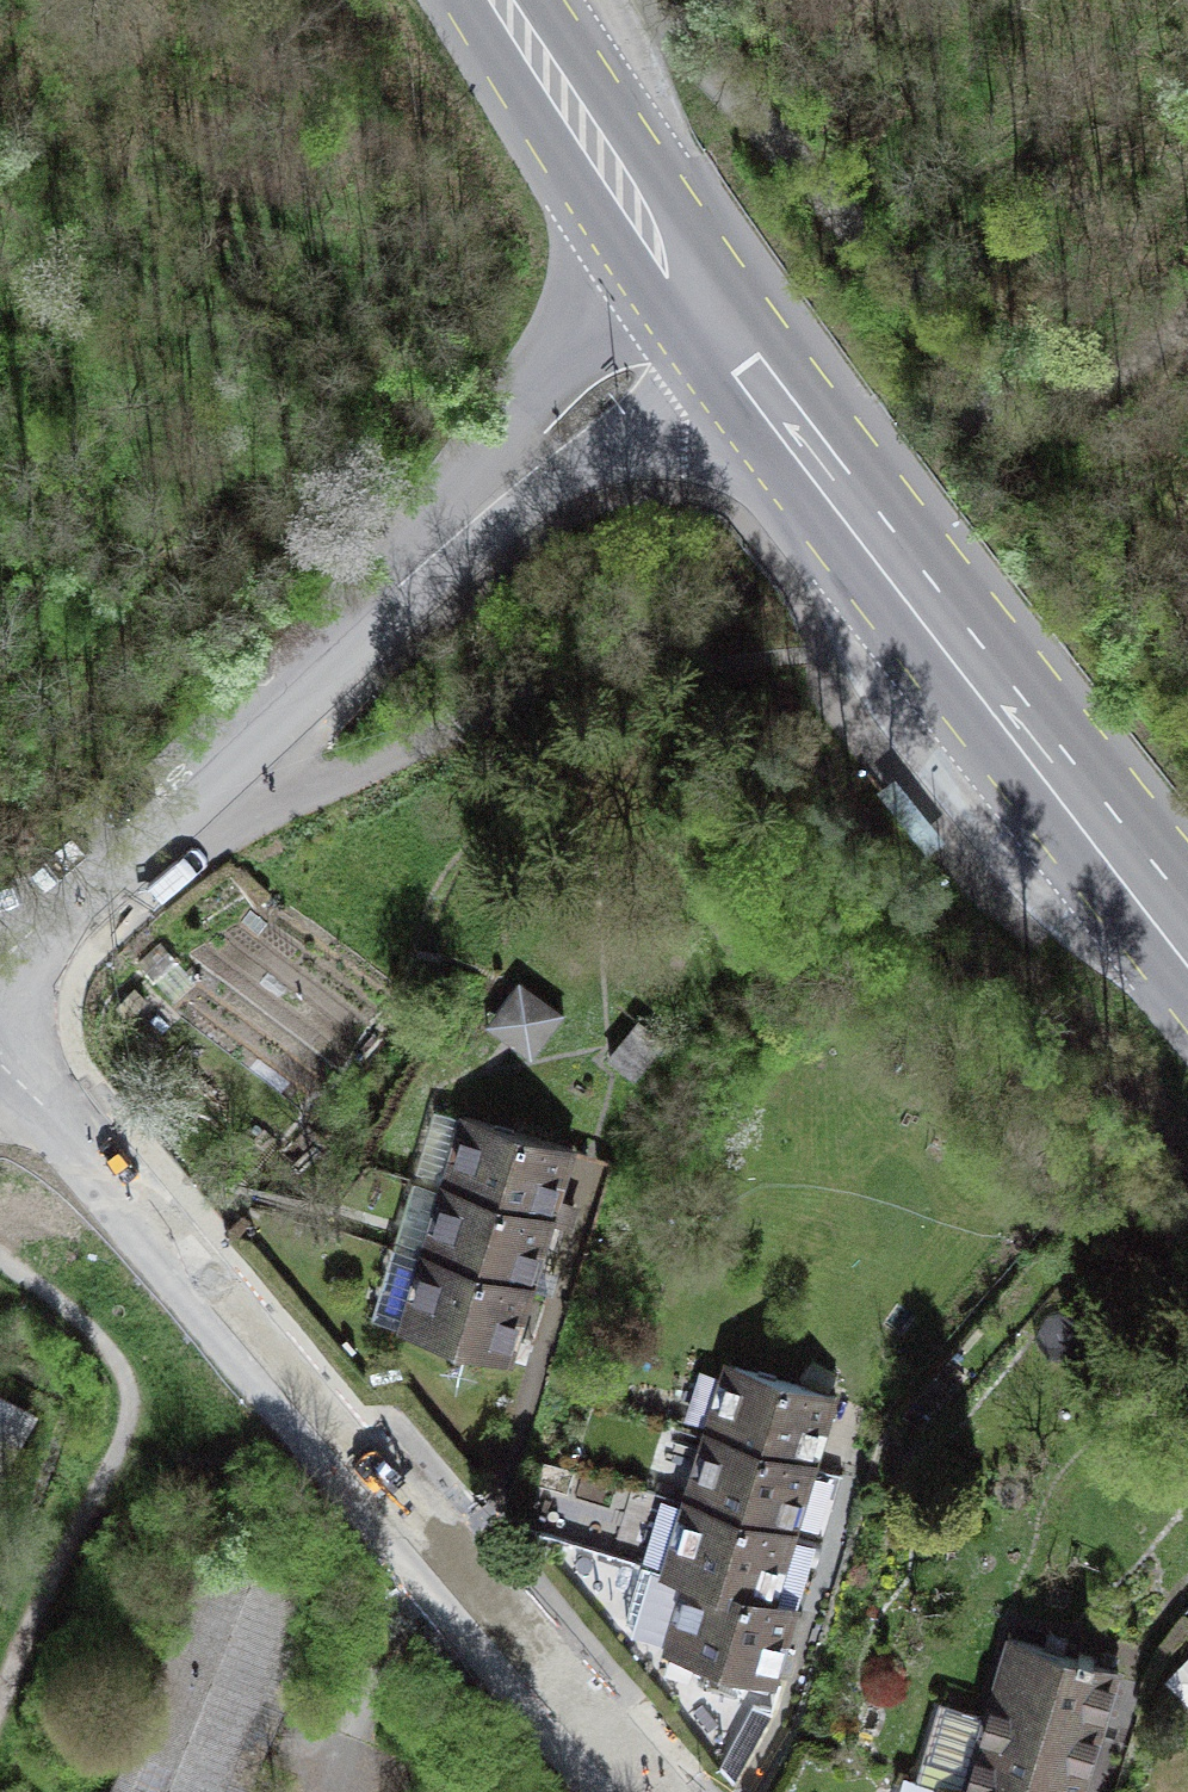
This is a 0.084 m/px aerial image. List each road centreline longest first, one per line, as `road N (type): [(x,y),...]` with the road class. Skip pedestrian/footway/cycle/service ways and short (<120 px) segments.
road 1 (track): [(991,407),(748,586),(328,782),(119,848)]
road 2 (residential): [(621,1791),(0,1066)]
road 3 (tertiary): [(0,954),(699,304)]
road 4 (secondary): [(1187,910),(956,633),(699,304)]
road 5 (secondary): [(699,304),(505,0)]
road 6 (track): [(1187,320),(1159,347),(1072,398),(991,407)]

